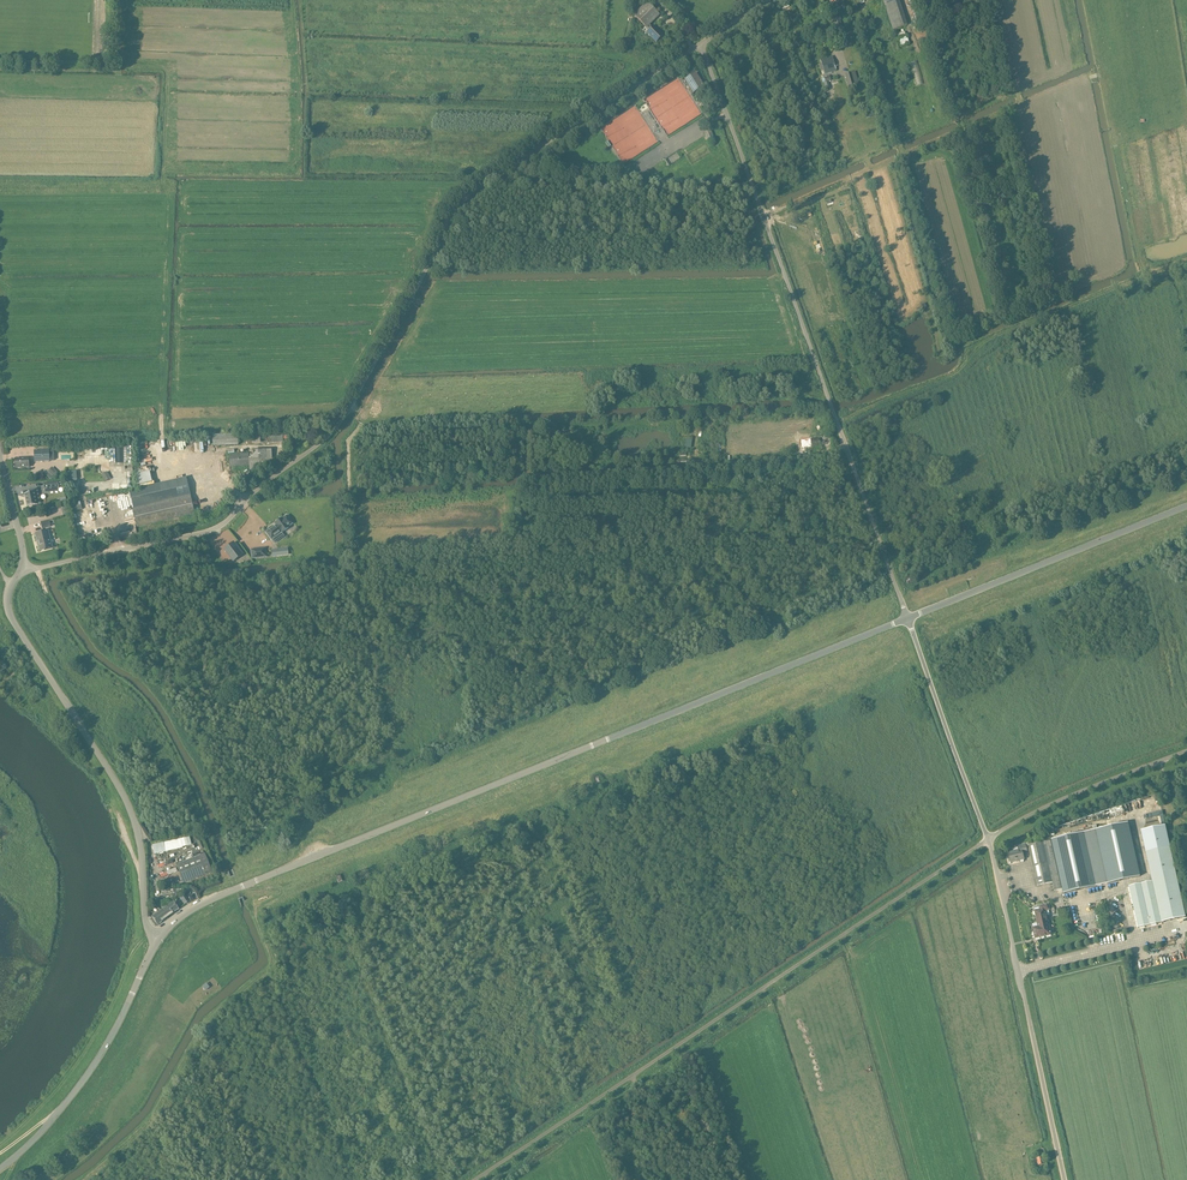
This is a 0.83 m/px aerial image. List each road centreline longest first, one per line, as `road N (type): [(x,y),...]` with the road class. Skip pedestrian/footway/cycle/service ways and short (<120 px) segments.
road 1 (unclassified): [(27,571),(222,526),(354,402),(452,206),(700,44)]
road 2 (tertiary): [(154,941),(209,900),(908,618)]
road 3 (unclassified): [(476,1179),(987,841)]
road 4 (unclassified): [(908,618),(700,44)]
road 5 (unclassified): [(154,941),(130,808),(9,617),(8,588),(27,571)]
road 6 (track): [(990,309),(951,160),(903,164),(866,37),(868,0)]
road 7 (unclassified): [(1063,1179),(987,841)]
road 8 (tertiary): [(908,618),(1186,507)]
road 9 (tertiary): [(0,1167),(91,1073),(154,941)]
road 10 (unclassified): [(987,841),(908,618)]
road 11 (unclassified): [(987,841),(1050,804),(1186,750)]
road 12 (track): [(1014,328),(968,349),(961,369),(837,420)]
road 13 (track): [(979,607),(942,621),(908,618),(874,649),(841,661)]

